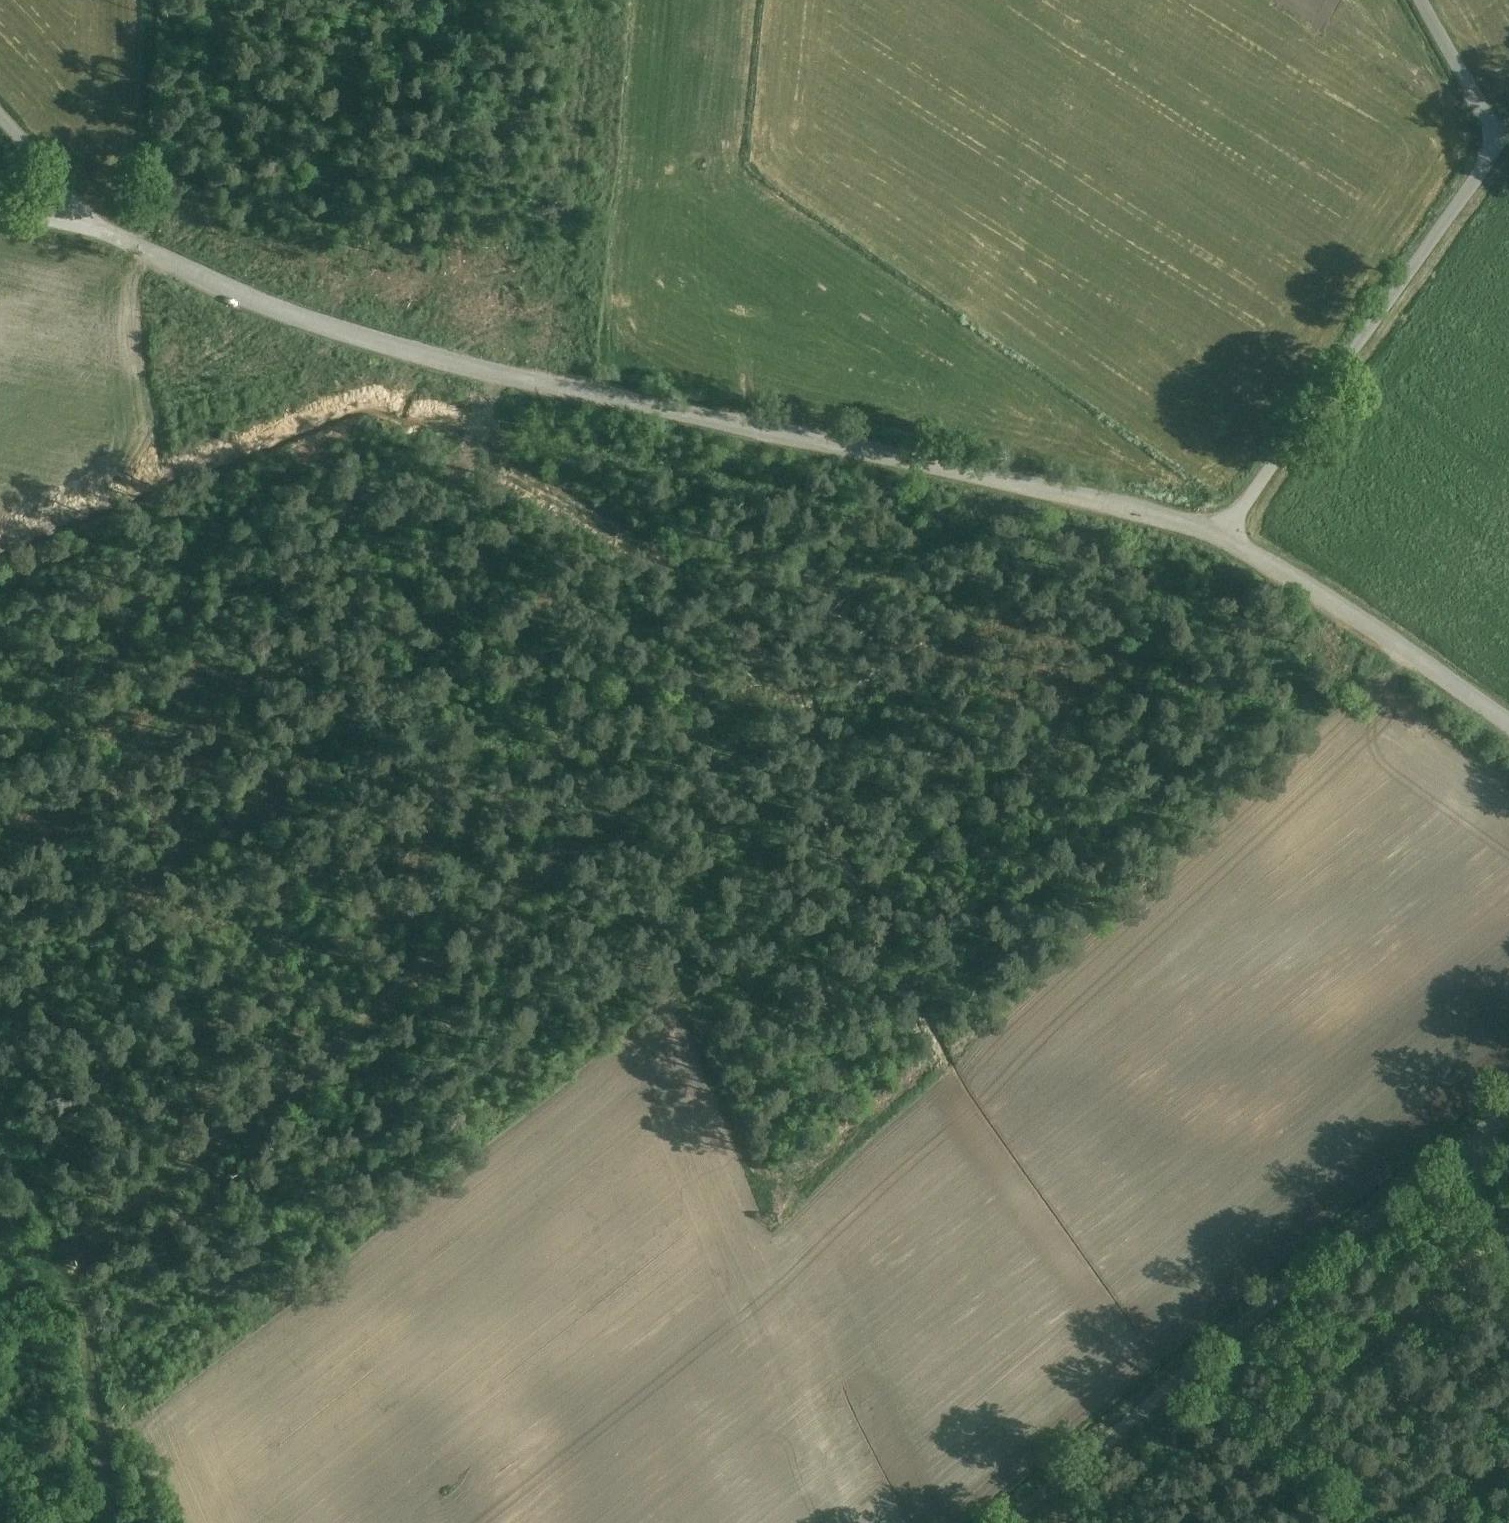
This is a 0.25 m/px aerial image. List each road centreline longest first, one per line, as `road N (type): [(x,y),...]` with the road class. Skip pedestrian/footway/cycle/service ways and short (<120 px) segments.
road 1 (unclassified): [(120,233),(320,333),(1224,527)]
road 2 (unclassified): [(1224,527),(1506,124),(1438,0)]
road 3 (unclassified): [(1224,527),(1508,723)]
road 4 (unclassified): [(0,103),(120,233)]
road 5 (unclassified): [(120,233),(0,205)]

